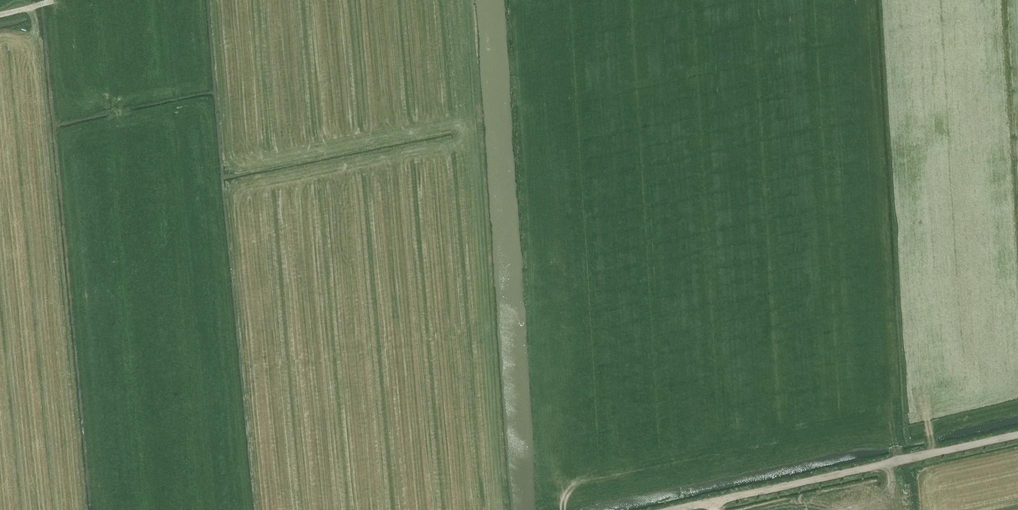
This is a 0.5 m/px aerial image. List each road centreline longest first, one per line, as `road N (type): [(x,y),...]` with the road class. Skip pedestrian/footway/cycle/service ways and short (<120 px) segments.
road 1 (unclassified): [(676,509),(1017,434)]

